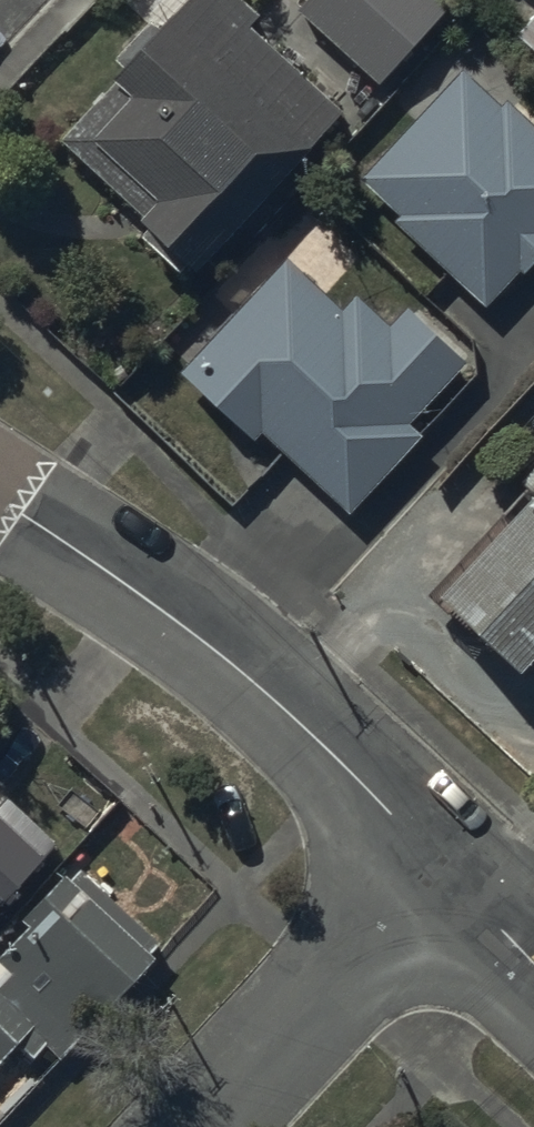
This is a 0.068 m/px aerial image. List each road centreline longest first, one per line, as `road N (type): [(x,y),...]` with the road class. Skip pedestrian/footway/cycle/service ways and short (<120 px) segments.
road 1 (unclassified): [(0,497),(241,672),(324,743),(448,872)]
road 2 (residential): [(207,1126),(448,872)]
road 3 (unclassified): [(448,872),(533,958)]

